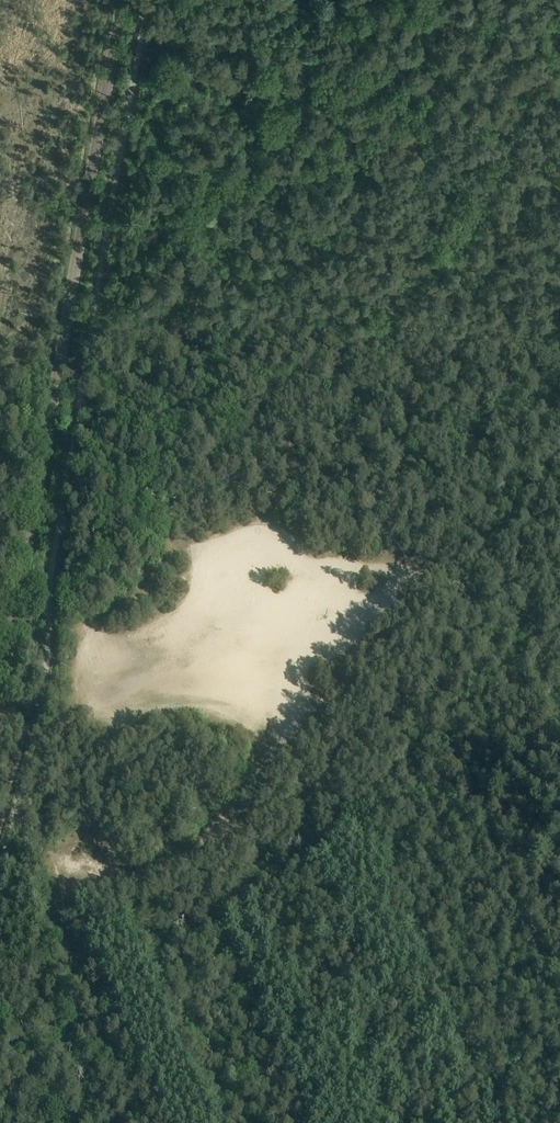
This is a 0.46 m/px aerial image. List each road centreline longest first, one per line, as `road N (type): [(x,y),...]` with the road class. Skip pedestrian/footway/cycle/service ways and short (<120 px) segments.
road 1 (tertiary): [(0,655),(122,0)]
road 2 (track): [(496,586),(511,638),(470,795),(559,1004)]
road 3 (track): [(339,358),(399,306),(479,209),(524,106),(559,49)]
road 4 (track): [(487,578),(485,543),(472,511),(387,432),(339,358)]
road 5 (track): [(218,883),(230,939),(310,1122)]
road 6 (track): [(470,795),(445,733),(446,653)]

